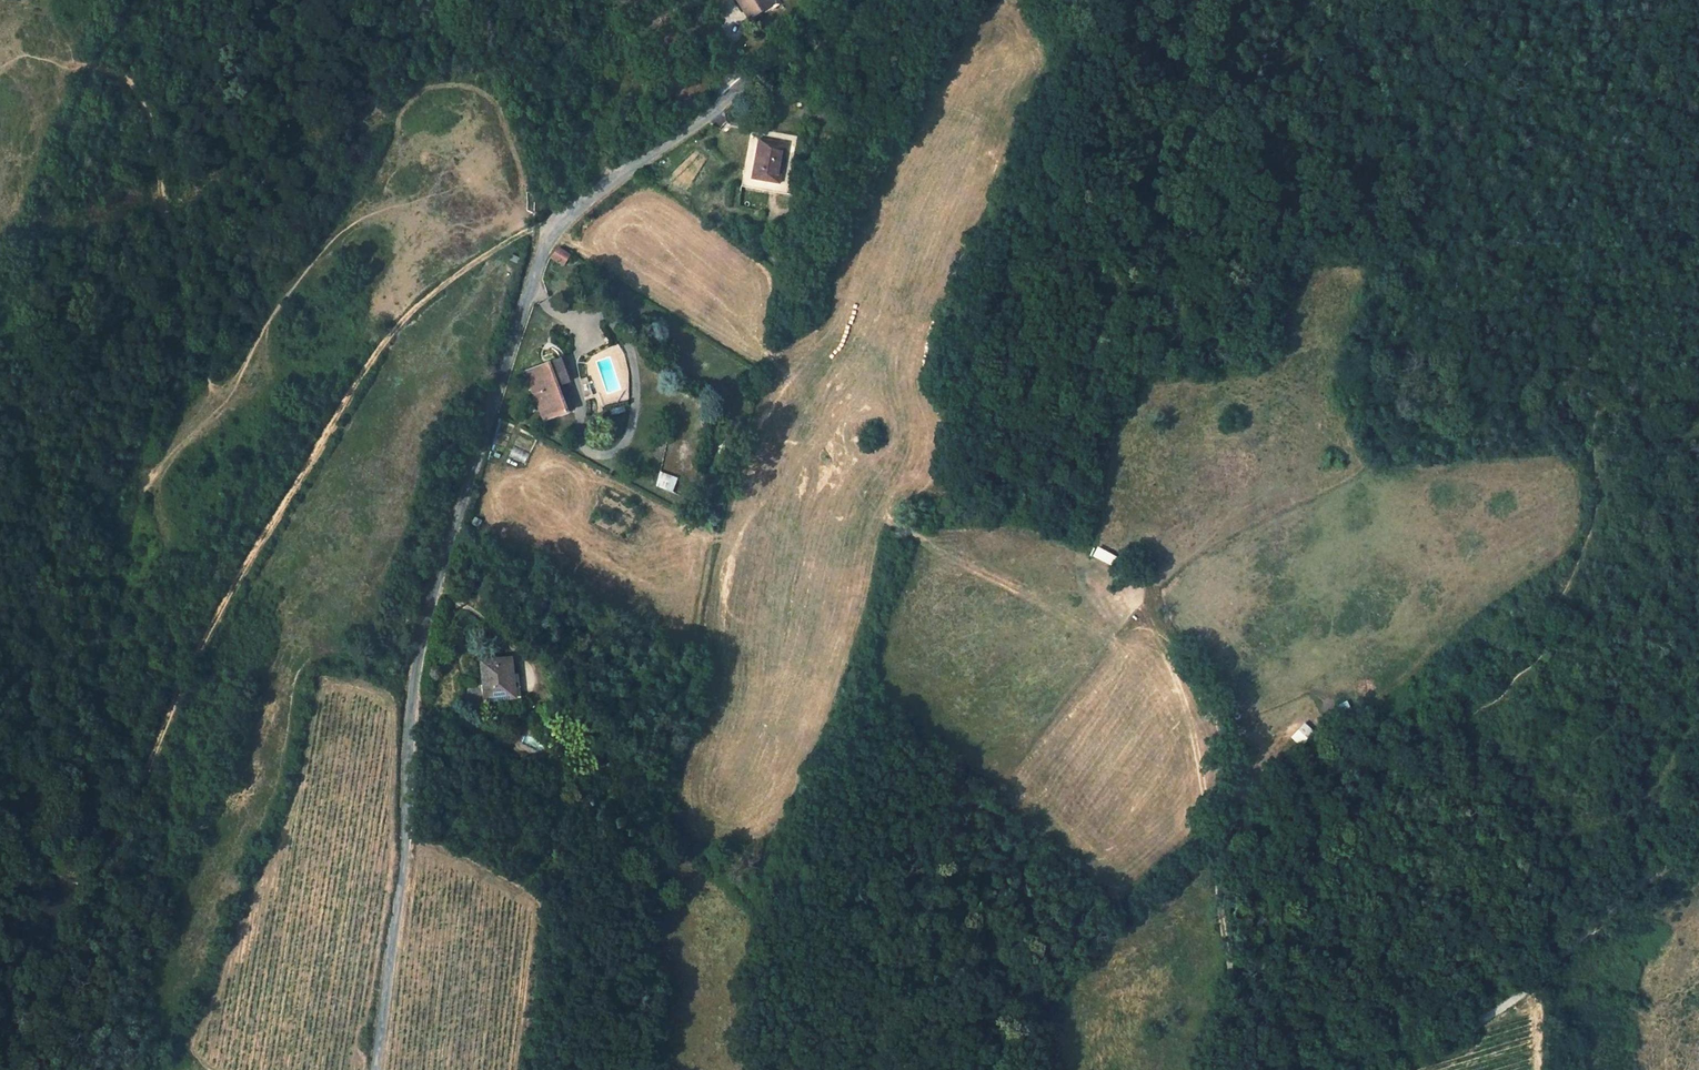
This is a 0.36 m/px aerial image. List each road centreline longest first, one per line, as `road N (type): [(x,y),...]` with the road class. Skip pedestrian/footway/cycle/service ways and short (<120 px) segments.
road 1 (residential): [(826,0),(703,115),(551,233),(535,265),(430,616),(402,740),(402,852),(375,1069)]

